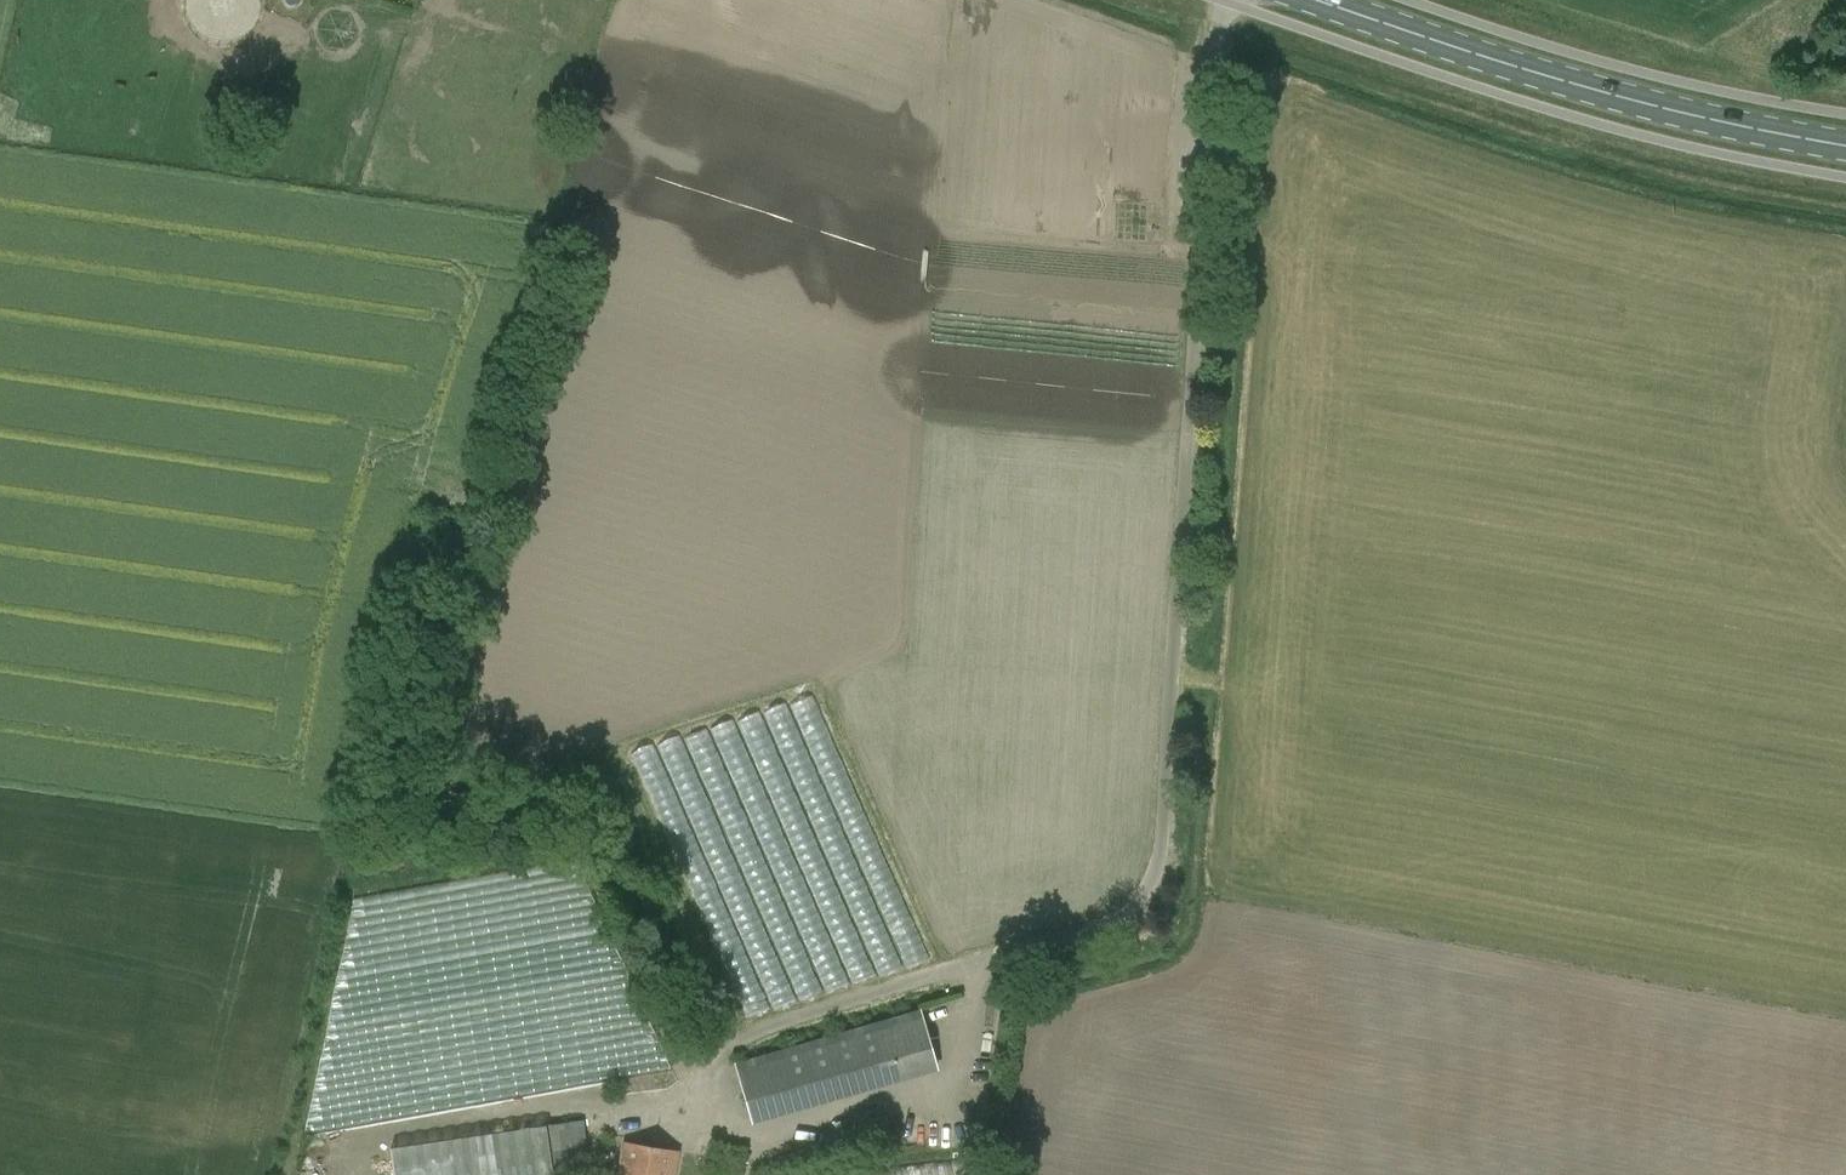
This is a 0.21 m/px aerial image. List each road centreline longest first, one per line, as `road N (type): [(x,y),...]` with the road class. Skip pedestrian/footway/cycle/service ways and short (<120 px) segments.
road 1 (primary): [(1845,144),(1551,78),(1320,0)]

